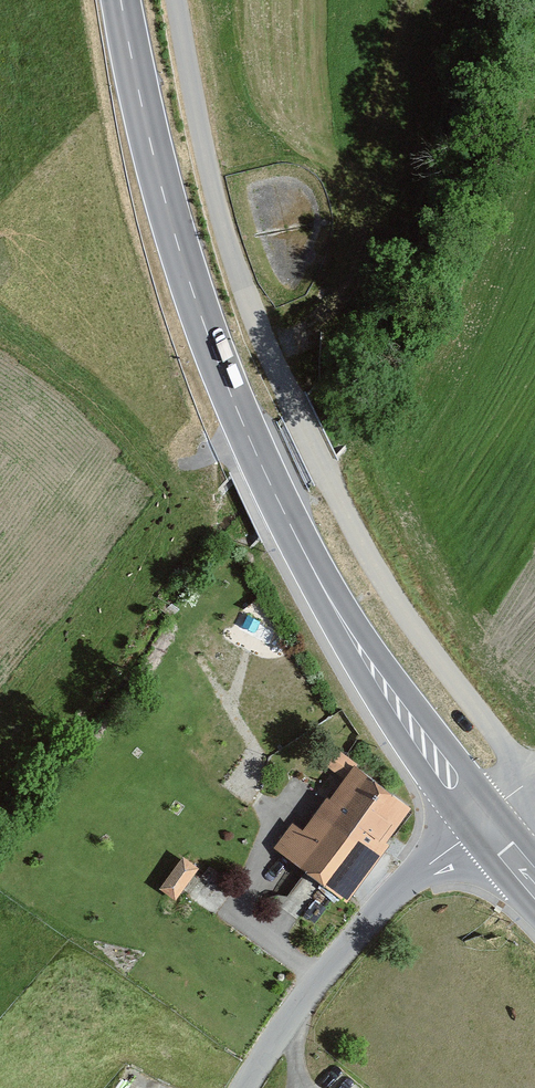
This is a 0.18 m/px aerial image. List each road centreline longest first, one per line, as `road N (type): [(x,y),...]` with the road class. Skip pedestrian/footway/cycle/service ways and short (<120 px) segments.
road 1 (secondary): [(479,822),(339,616),(224,378),(174,235),(121,0)]
road 2 (track): [(175,0),(209,179),(262,339),(370,558),(529,784)]
road 3 (tertiary): [(244,1087),(349,941),(479,822)]

